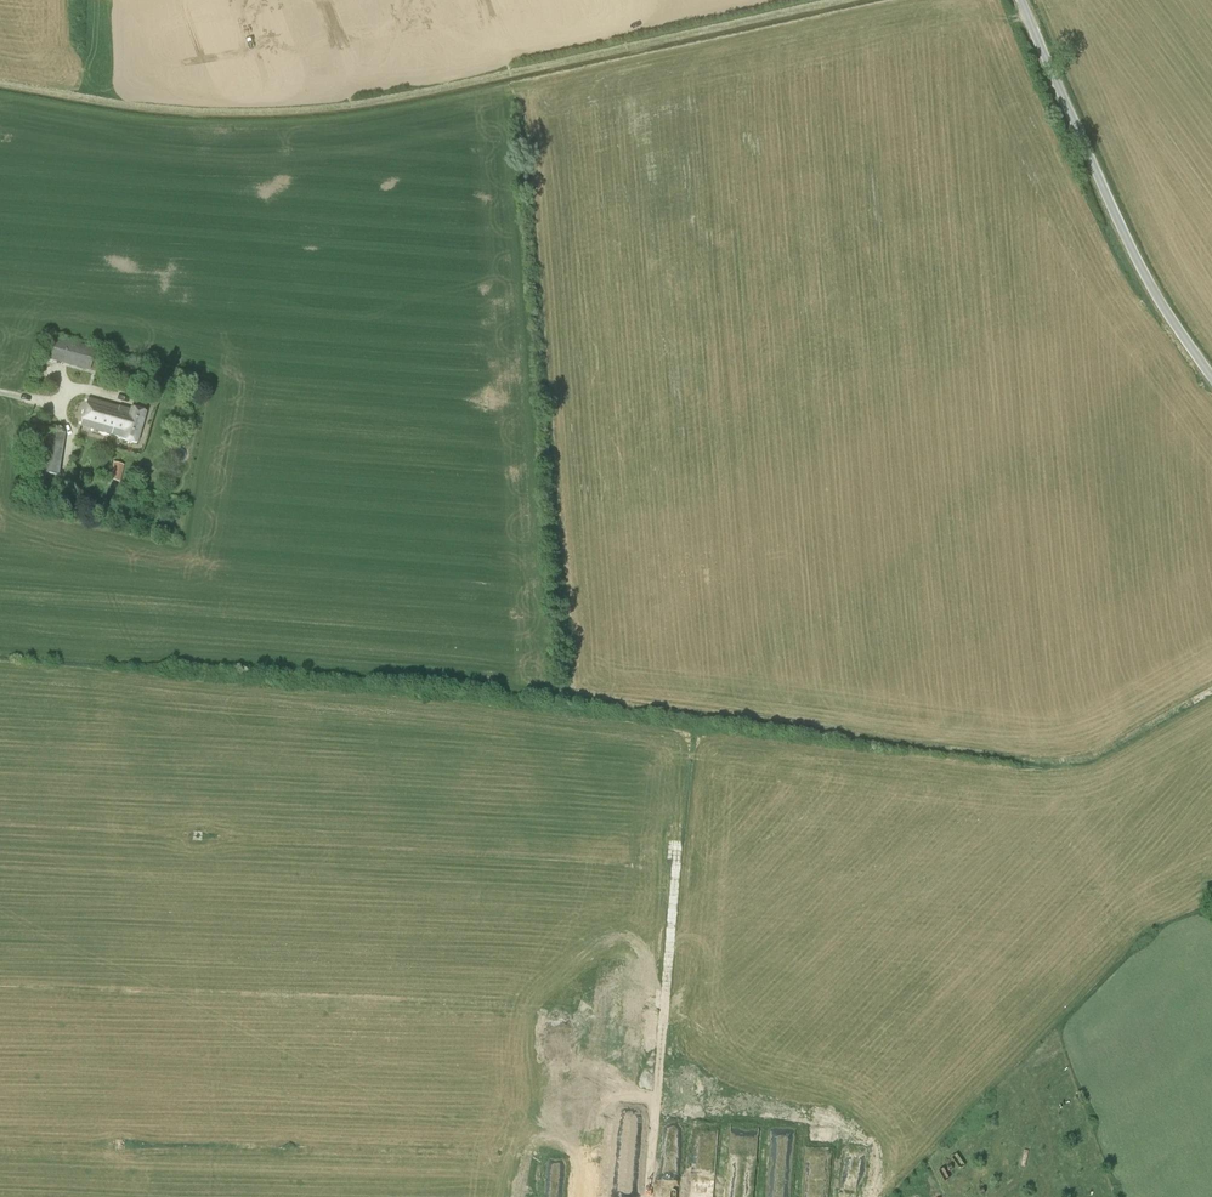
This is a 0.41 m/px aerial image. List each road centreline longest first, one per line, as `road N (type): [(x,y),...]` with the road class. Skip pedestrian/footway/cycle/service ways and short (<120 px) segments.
road 1 (unclassified): [(1211,378),(1136,262),(1024,0)]

